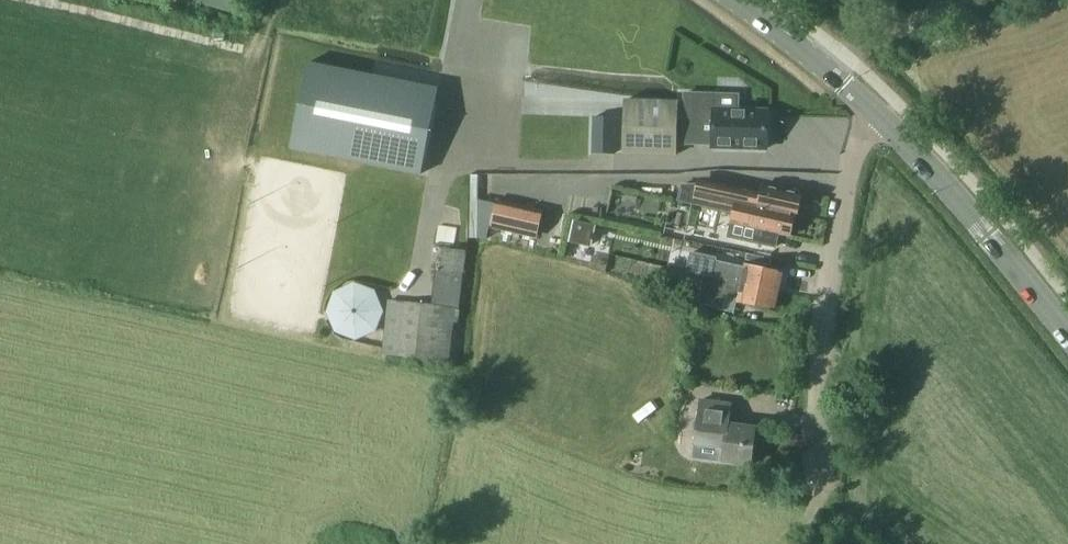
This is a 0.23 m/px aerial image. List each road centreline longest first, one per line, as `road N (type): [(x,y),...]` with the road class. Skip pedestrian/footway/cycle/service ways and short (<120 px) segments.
road 1 (tertiary): [(1067,334),(941,180),(833,72)]
road 2 (unclassified): [(833,72),(877,35),(974,0)]

